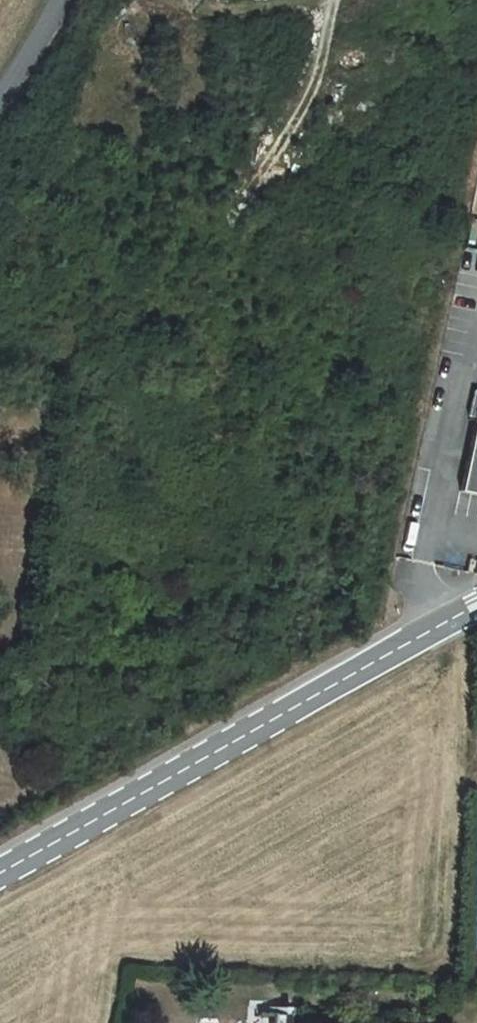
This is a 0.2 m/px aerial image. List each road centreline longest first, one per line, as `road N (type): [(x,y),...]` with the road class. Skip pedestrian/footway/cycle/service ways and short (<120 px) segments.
road 1 (unclassified): [(476,606),(0,868)]

